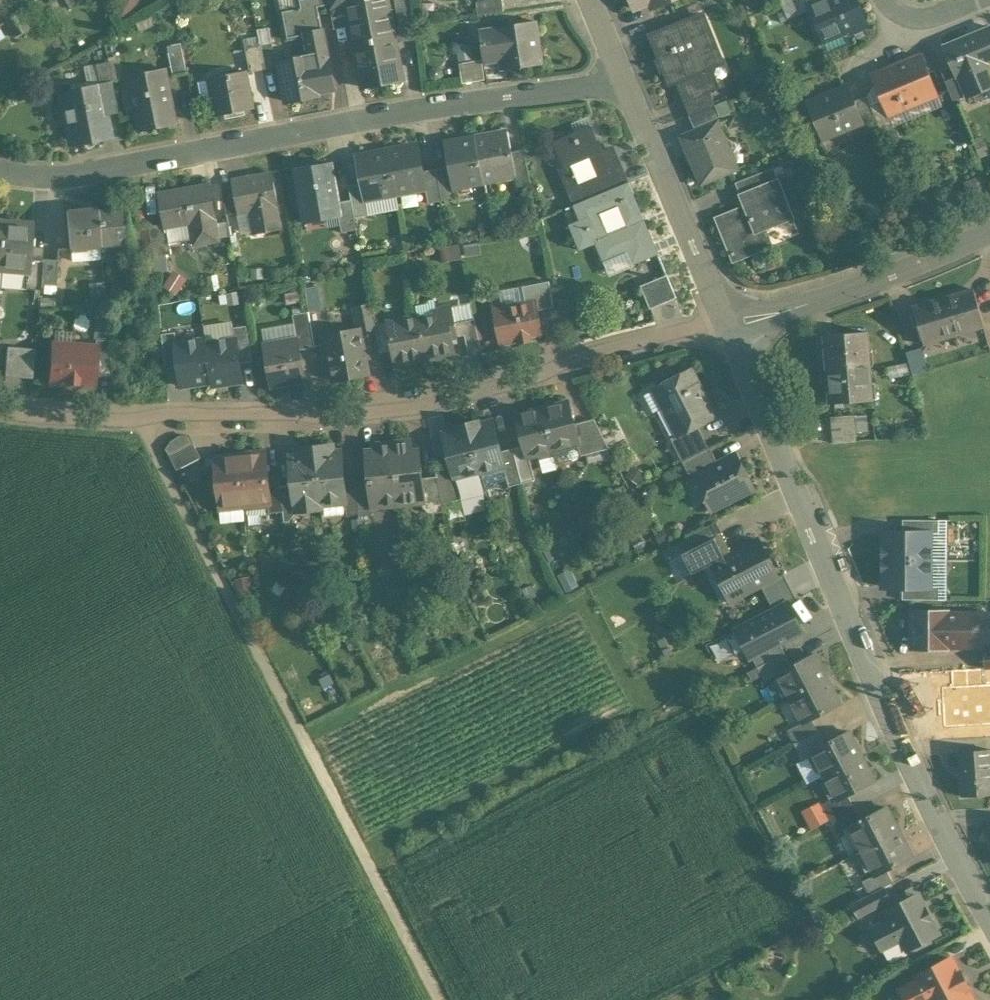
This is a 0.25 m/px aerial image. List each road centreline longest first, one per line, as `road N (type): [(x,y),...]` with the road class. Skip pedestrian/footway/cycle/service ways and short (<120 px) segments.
road 1 (residential): [(0,404),(144,420),(300,419),(439,403),(728,325)]
road 2 (track): [(447,999),(144,420)]
road 3 (residential): [(989,903),(931,799),(835,593),(728,325)]
road 4 (residential): [(627,82),(521,93),(85,173),(0,171)]
road 5 (residential): [(728,325),(824,306),(989,233)]
road 6 (residential): [(728,325),(627,82)]

